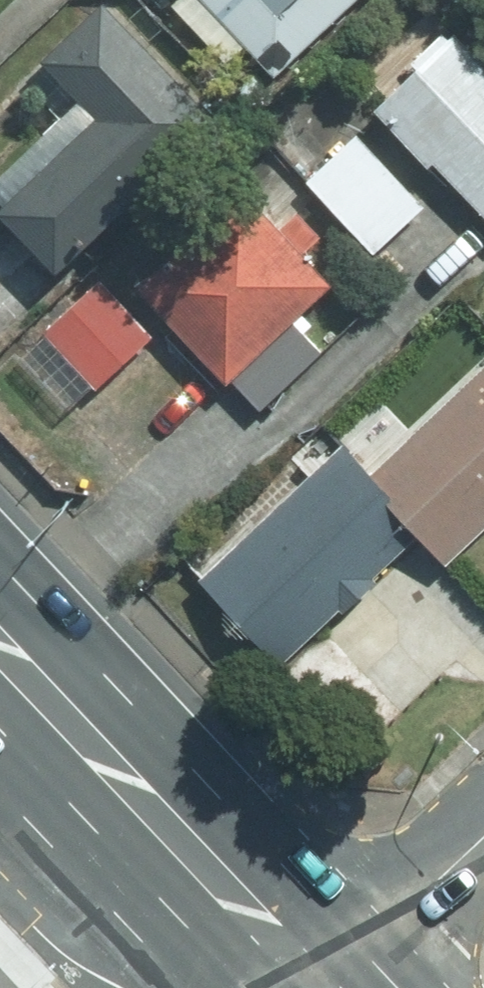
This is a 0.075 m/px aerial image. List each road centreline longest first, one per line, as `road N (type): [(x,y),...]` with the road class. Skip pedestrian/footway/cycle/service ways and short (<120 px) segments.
road 1 (primary): [(320,986),(0,642)]
road 2 (residential): [(483,834),(320,986)]

